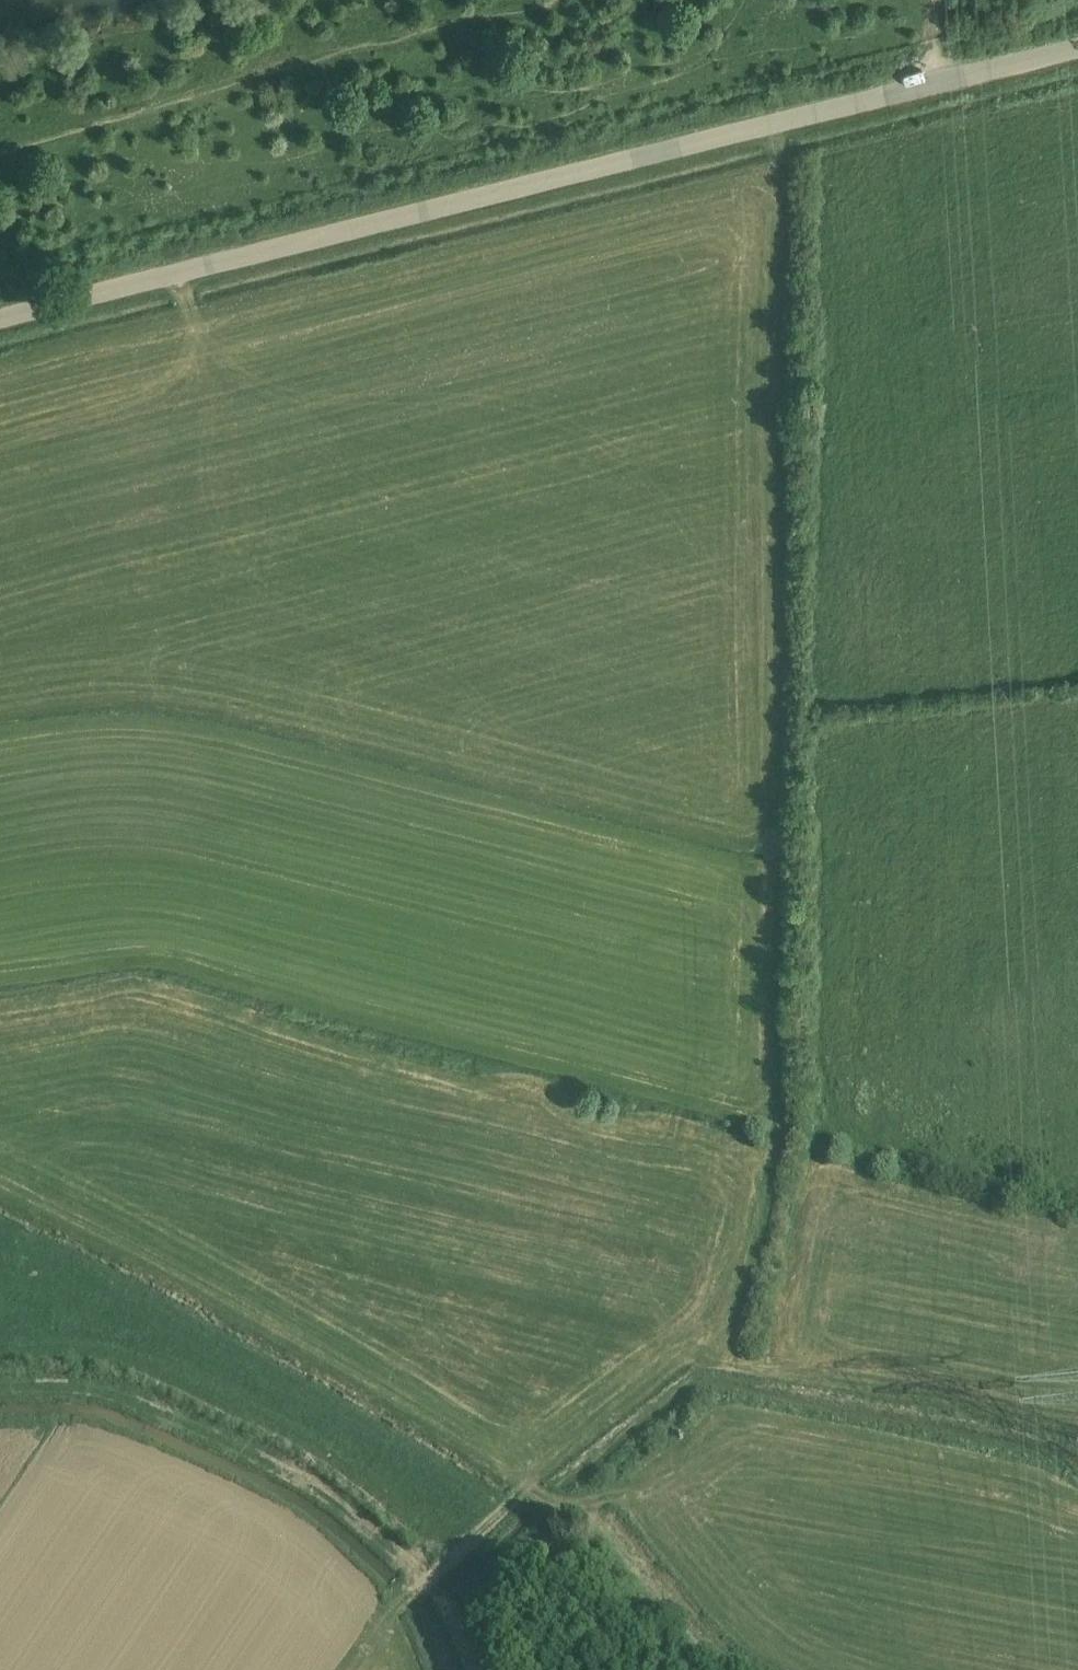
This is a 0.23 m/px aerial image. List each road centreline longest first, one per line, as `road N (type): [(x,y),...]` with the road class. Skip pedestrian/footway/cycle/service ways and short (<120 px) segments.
road 1 (unclassified): [(0,317),(1077,49)]

